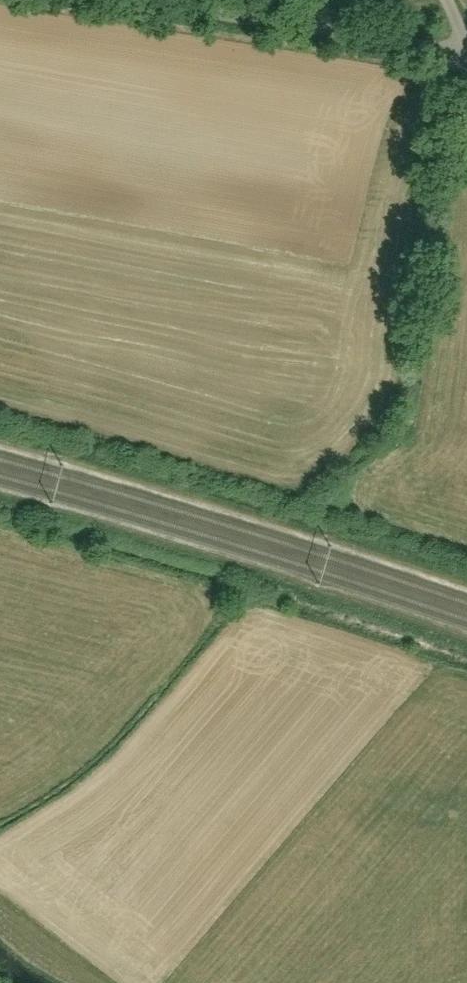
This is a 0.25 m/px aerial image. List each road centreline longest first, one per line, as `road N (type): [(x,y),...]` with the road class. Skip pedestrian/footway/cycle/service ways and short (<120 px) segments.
road 1 (unclassified): [(466,60),(390,39),(120,0)]

